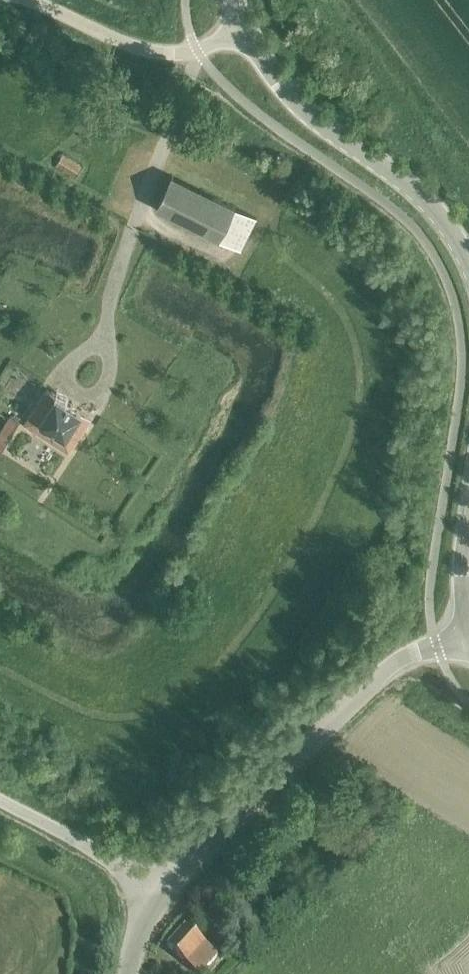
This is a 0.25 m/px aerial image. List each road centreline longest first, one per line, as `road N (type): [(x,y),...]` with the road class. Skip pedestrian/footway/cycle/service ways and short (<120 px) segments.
road 1 (tertiary): [(150,888),(394,665),(468,638)]
road 2 (tertiary): [(468,266),(436,215),(274,80),(244,33)]
road 3 (unclassified): [(21,0),(148,52),(198,53),(244,33)]
road 4 (unclassified): [(150,888),(0,803)]

